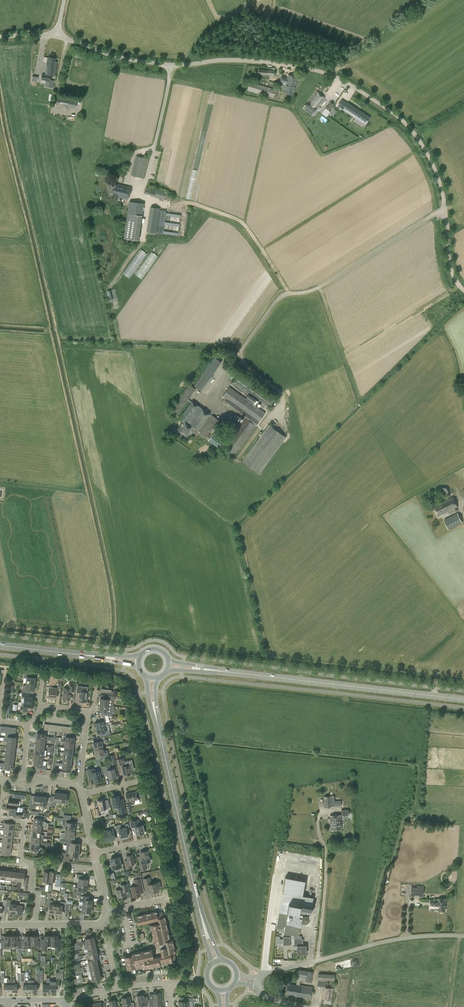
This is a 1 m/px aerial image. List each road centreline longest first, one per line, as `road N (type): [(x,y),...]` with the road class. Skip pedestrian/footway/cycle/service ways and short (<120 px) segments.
road 1 (unclassified): [(463,291),(454,276),(433,161),(405,122),(362,92),(317,70),(242,59),(157,64),(56,34)]
road 2 (secondary): [(463,700),(169,666)]
road 3 (secondary): [(217,961),(151,680)]
road 4 (unclassified): [(260,978),(372,945),(463,936)]
road 5 (secondary): [(138,662),(0,646)]
road 6 (residential): [(34,925),(33,866),(19,860),(24,824),(0,819)]

